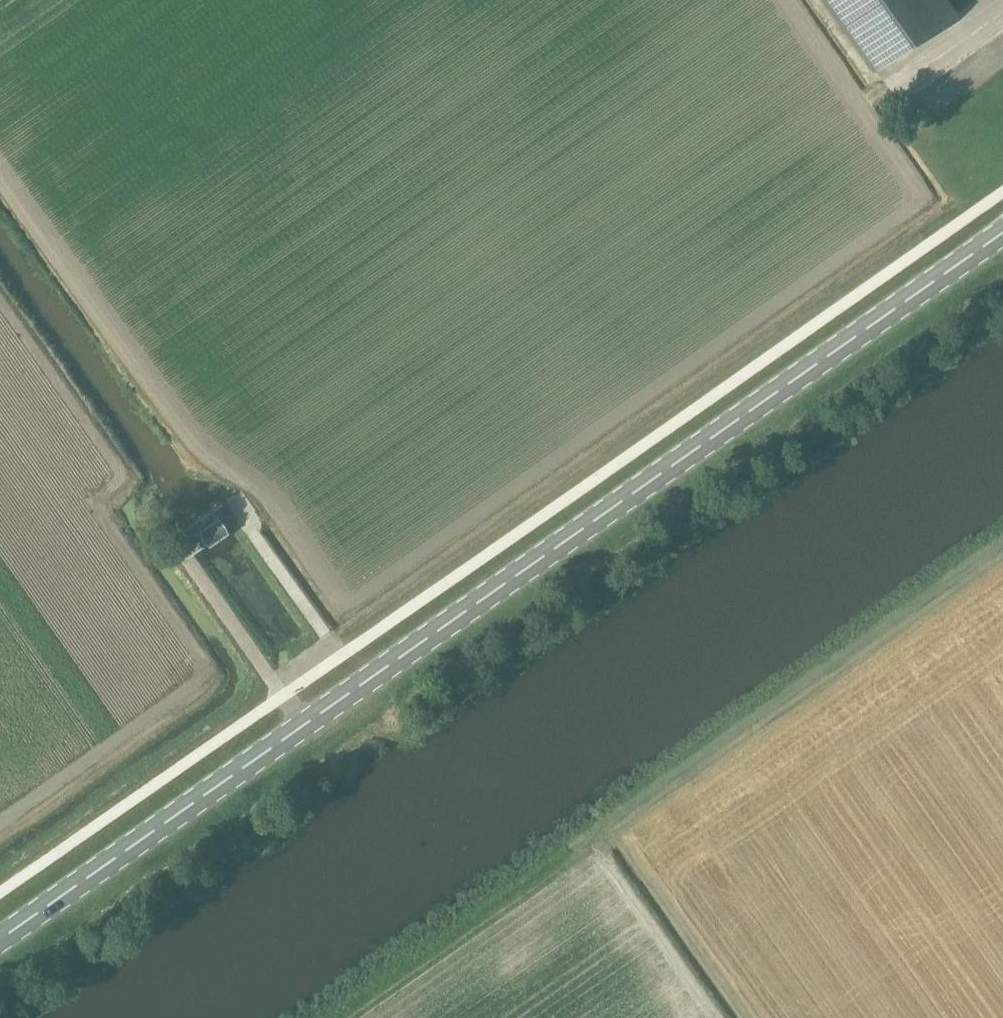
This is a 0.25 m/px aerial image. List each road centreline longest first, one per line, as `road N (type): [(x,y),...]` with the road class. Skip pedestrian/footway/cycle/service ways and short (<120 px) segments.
road 1 (primary): [(0,940),(1002,232)]

